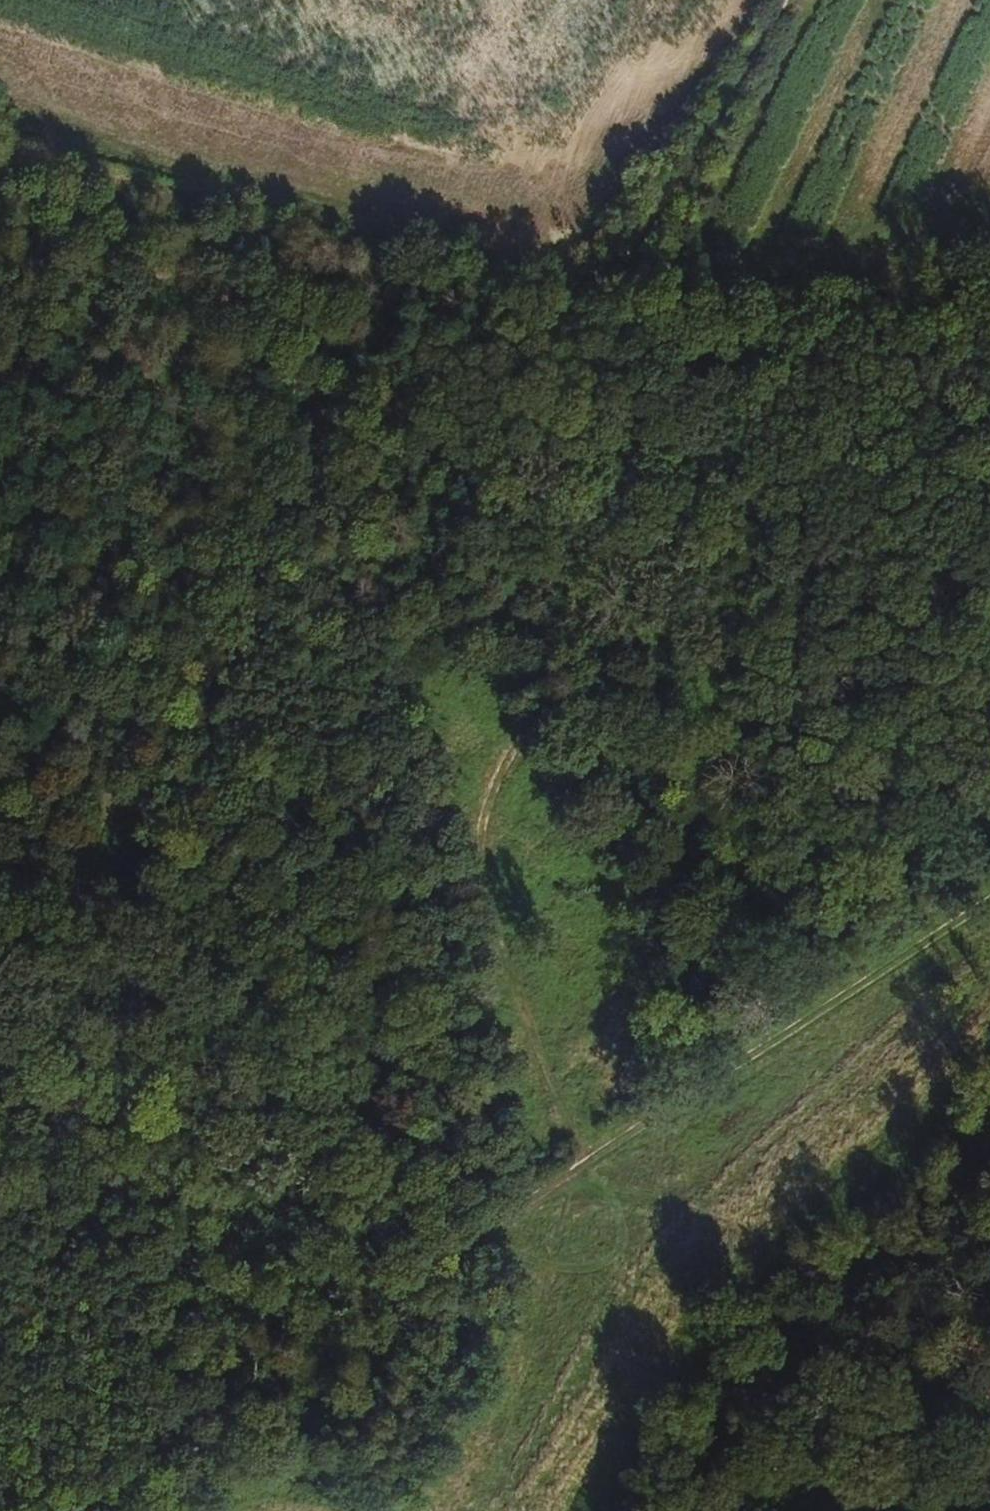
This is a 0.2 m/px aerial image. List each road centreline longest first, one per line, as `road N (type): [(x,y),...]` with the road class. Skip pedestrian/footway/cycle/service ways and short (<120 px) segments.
road 1 (track): [(917,1510),(906,1494),(912,1381),(892,1279),(586,1164),(483,863),(491,789),(620,560),(680,402),(717,272)]
road 2 (track): [(606,285),(318,592),(183,782),(0,1159)]
road 3 (track): [(148,1510),(284,1371),(989,894)]
road 4 (track): [(0,165),(35,131),(66,120),(372,230),(606,285)]
road 5 (track): [(606,285),(896,248),(989,218)]
road 6 (track): [(783,0),(606,285)]

